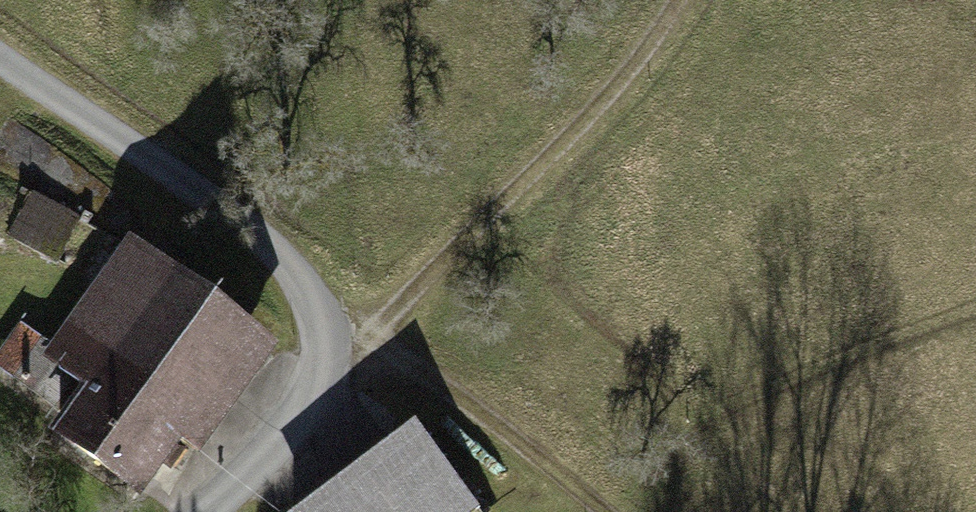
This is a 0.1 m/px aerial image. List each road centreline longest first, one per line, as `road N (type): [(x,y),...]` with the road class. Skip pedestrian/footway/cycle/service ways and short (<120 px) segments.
road 1 (track): [(330,346),(445,254),(611,98),(667,0)]
road 2 (track): [(349,331),(598,511)]

